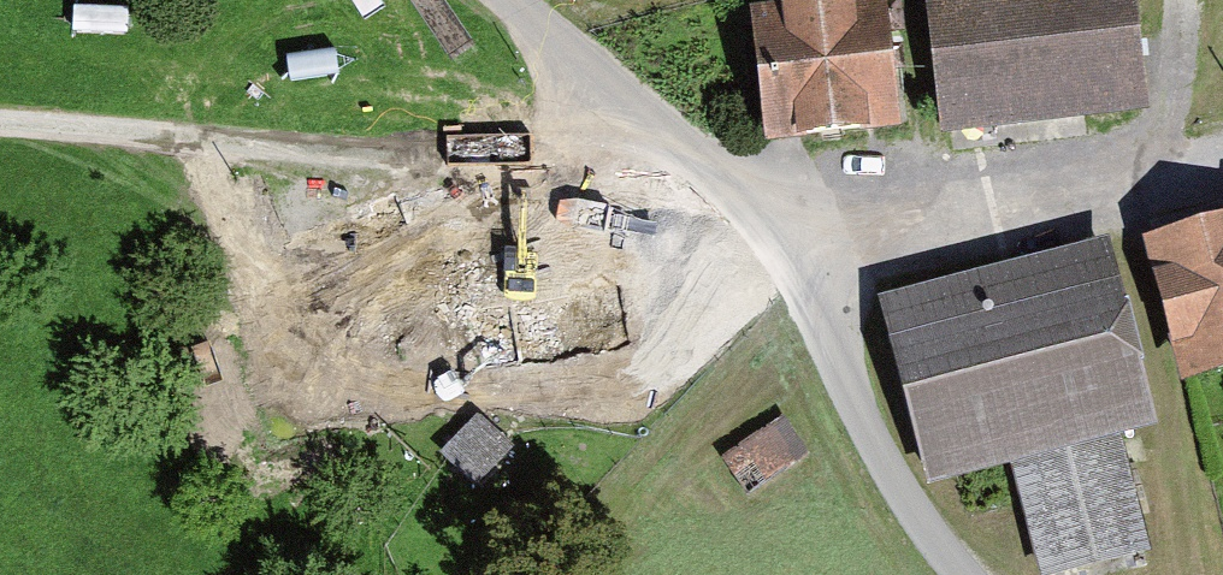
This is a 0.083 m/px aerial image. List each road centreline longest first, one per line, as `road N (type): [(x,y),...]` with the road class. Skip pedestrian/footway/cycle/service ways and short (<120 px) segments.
road 1 (unclassified): [(510,0),(690,153),(777,250),(901,492),(962,574)]
road 2 (track): [(0,124),(462,164),(538,152),(579,129),(611,90)]

